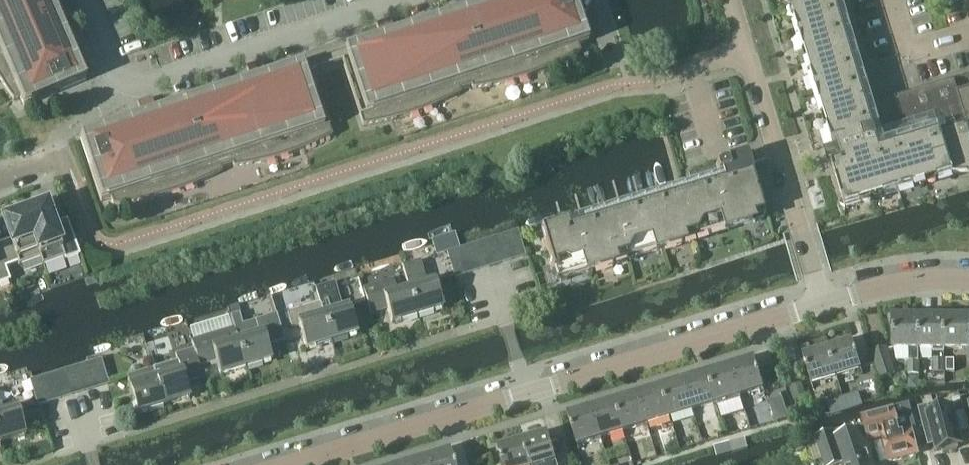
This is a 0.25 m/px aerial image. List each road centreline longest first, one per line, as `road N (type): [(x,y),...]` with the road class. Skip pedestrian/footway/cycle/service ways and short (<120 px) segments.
road 1 (residential): [(289,464),(823,304)]
road 2 (residential): [(87,0),(119,72),(138,82),(394,0)]
road 3 (residential): [(823,304),(747,49)]
road 4 (residential): [(968,280),(892,284),(823,304)]

